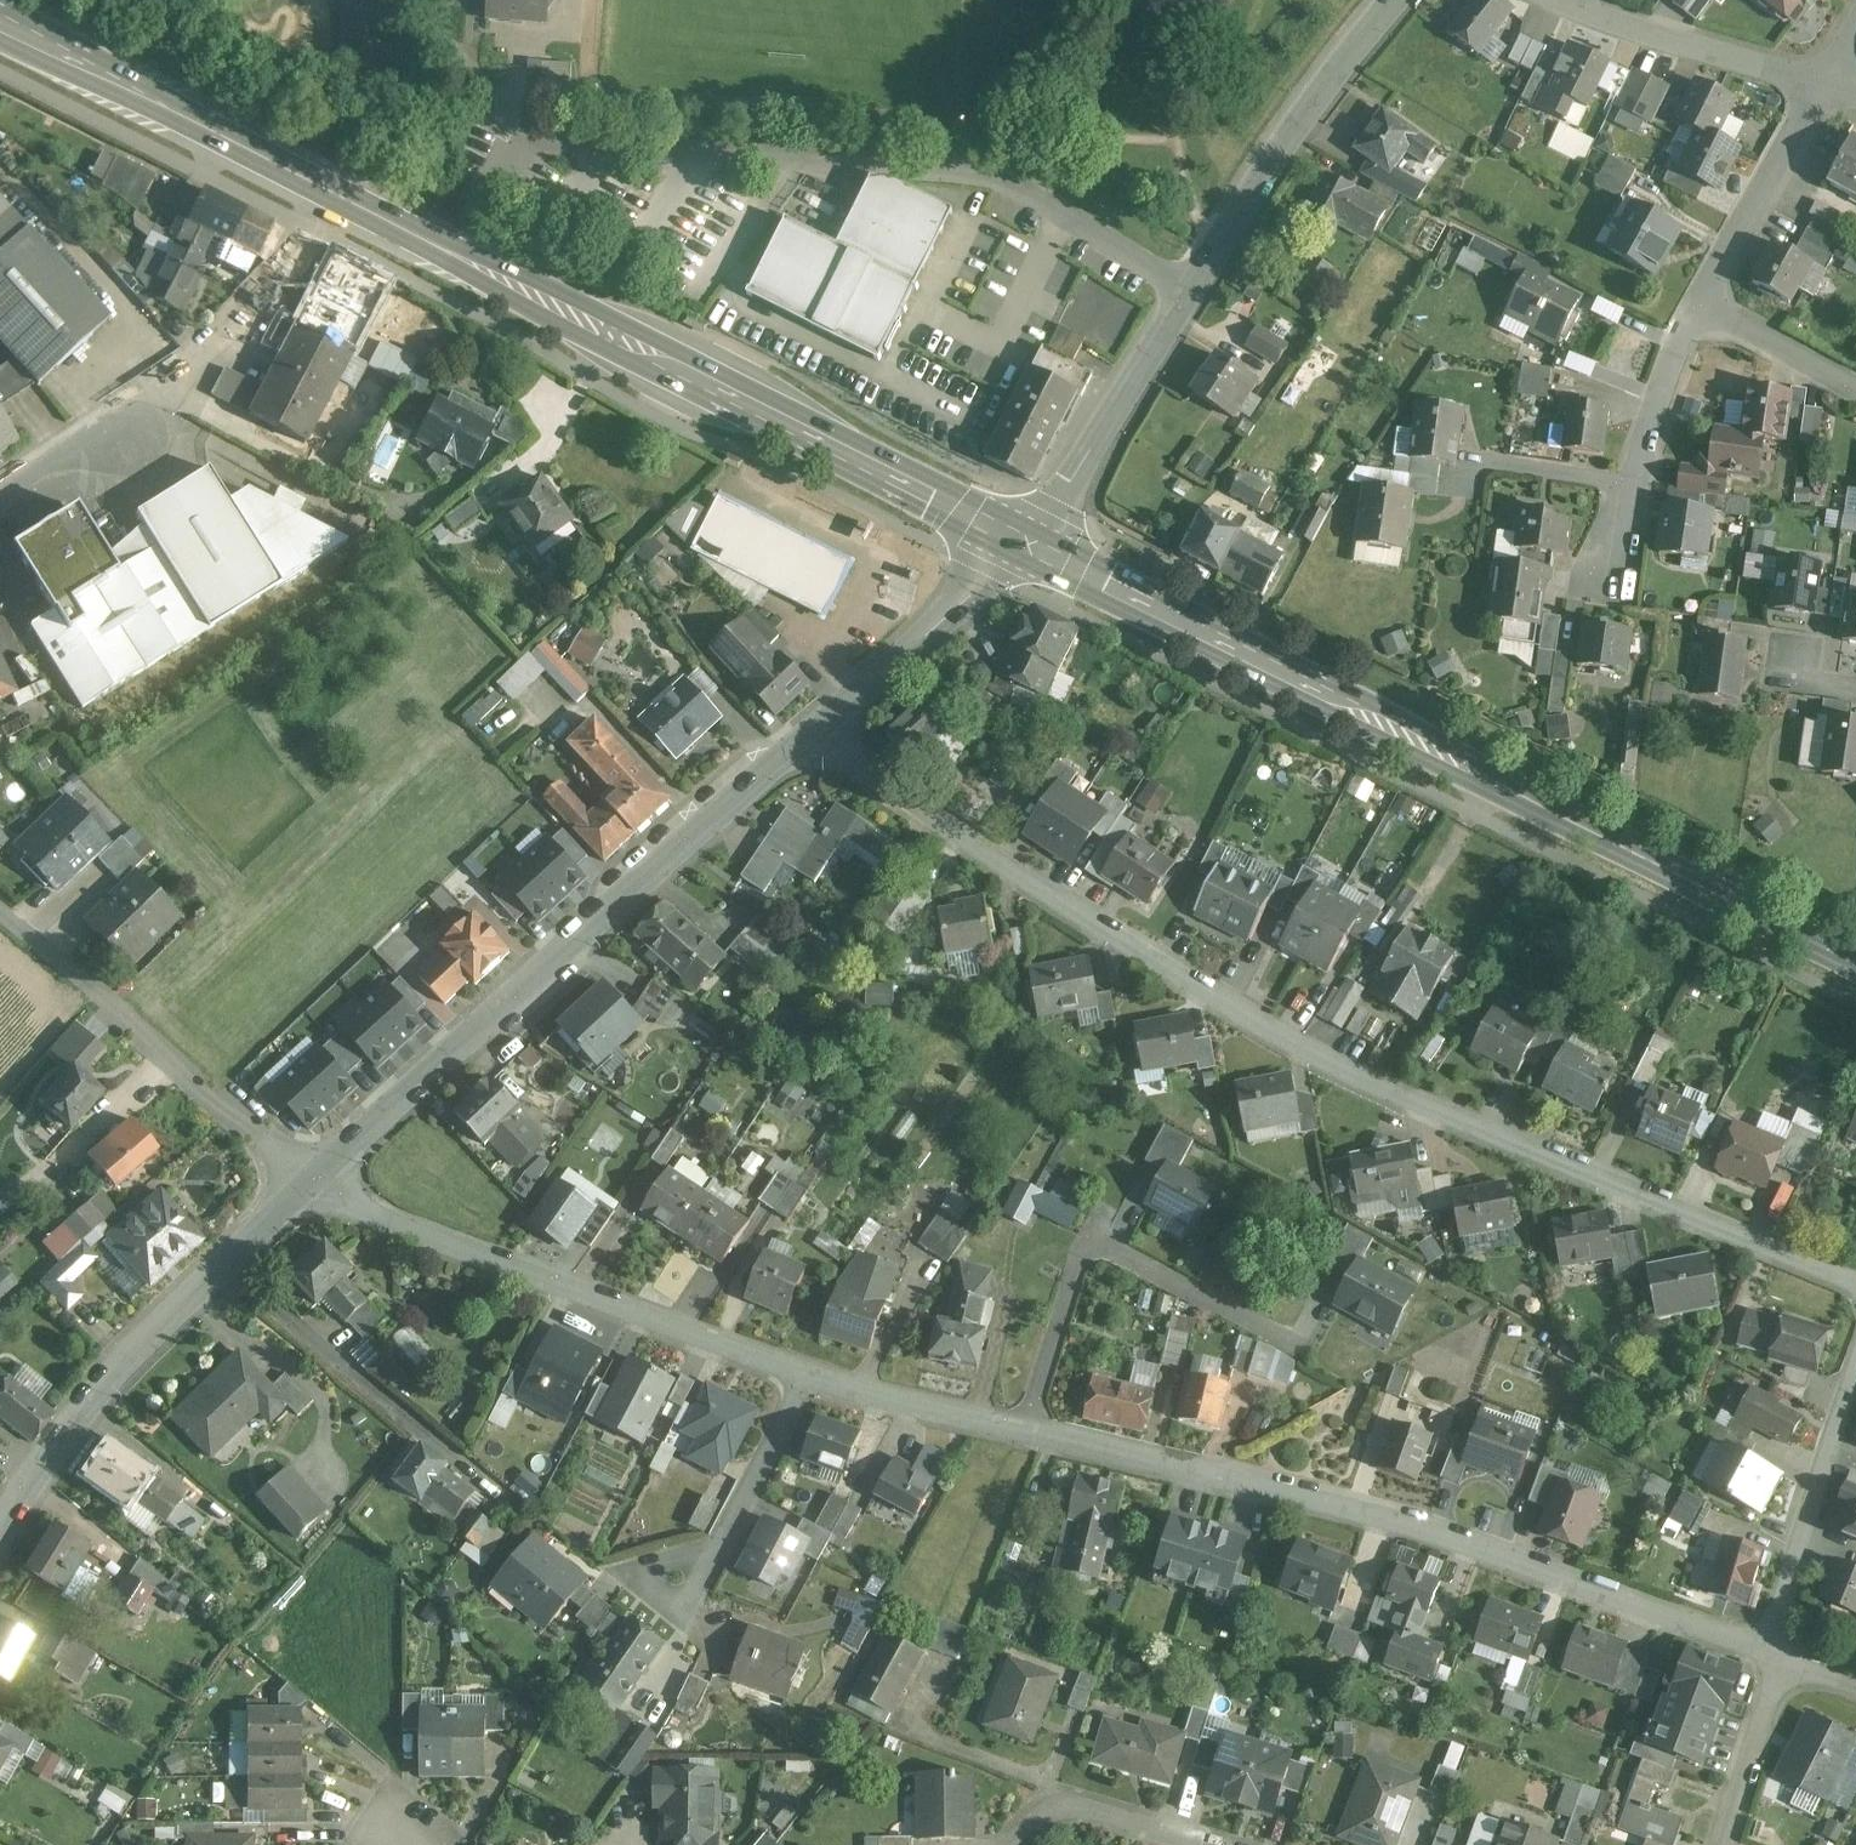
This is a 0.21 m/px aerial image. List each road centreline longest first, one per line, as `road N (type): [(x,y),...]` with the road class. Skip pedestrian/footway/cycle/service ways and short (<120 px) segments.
road 1 (residential): [(1766,1651),(1406,1523),(841,1392),(371,1214),(309,1181)]
road 2 (residential): [(1855,1286),(1307,1055),(806,741)]
road 3 (primary): [(0,28),(1034,540)]
road 4 (primary): [(1034,540),(1855,961)]
road 5 (tertiary): [(309,1181),(806,741)]
road 6 (residential): [(1395,0),(1309,108),(1034,540)]
road 7 (tertiary): [(0,1530),(48,1451),(126,1352),(309,1181)]
road 8 (residential): [(0,912),(309,1181)]
road 9 (tertiary): [(806,741),(1034,540)]
road 10 (residential): [(1766,1651),(1855,1368)]
road 11 (residential): [(1700,311),(1602,578)]
road 12 (residential): [(1567,0),(1824,81)]
road 13 (residential): [(1824,81),(1700,311)]
road 14 (residential): [(1192,1844),(1055,1811),(1010,1844)]
road 15 (residential): [(1784,1658),(1724,1844)]
road 16 (residential): [(1855,392),(1700,311)]
road 17 (residential): [(0,492),(52,460),(123,440)]

